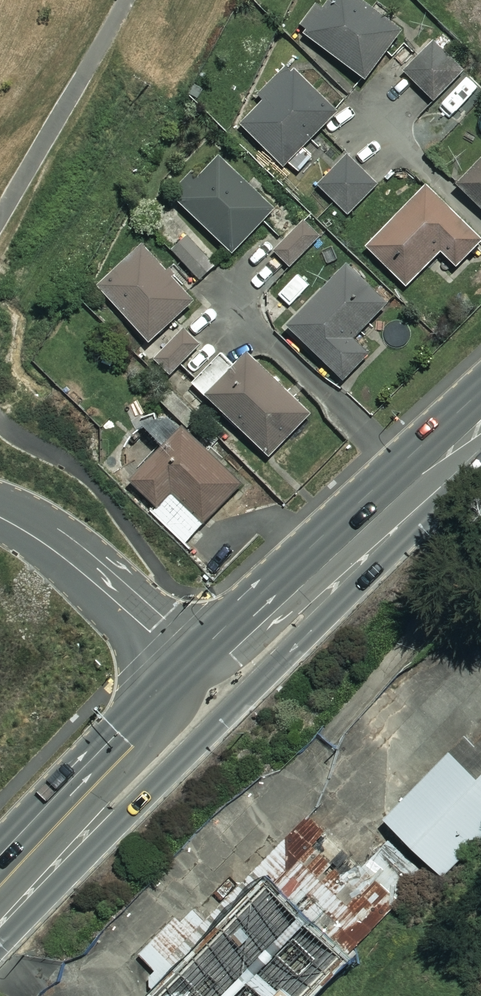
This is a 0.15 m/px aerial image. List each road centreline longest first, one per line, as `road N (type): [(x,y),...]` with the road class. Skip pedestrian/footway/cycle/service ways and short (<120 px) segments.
road 1 (secondary): [(364,529),(311,626),(125,821),(11,875)]
road 2 (secondary): [(199,683),(11,875)]
road 3 (residential): [(0,517),(68,561),(199,683)]
road 4 (secondary): [(364,529),(199,683)]
road 5 (secondary): [(480,420),(364,529)]

